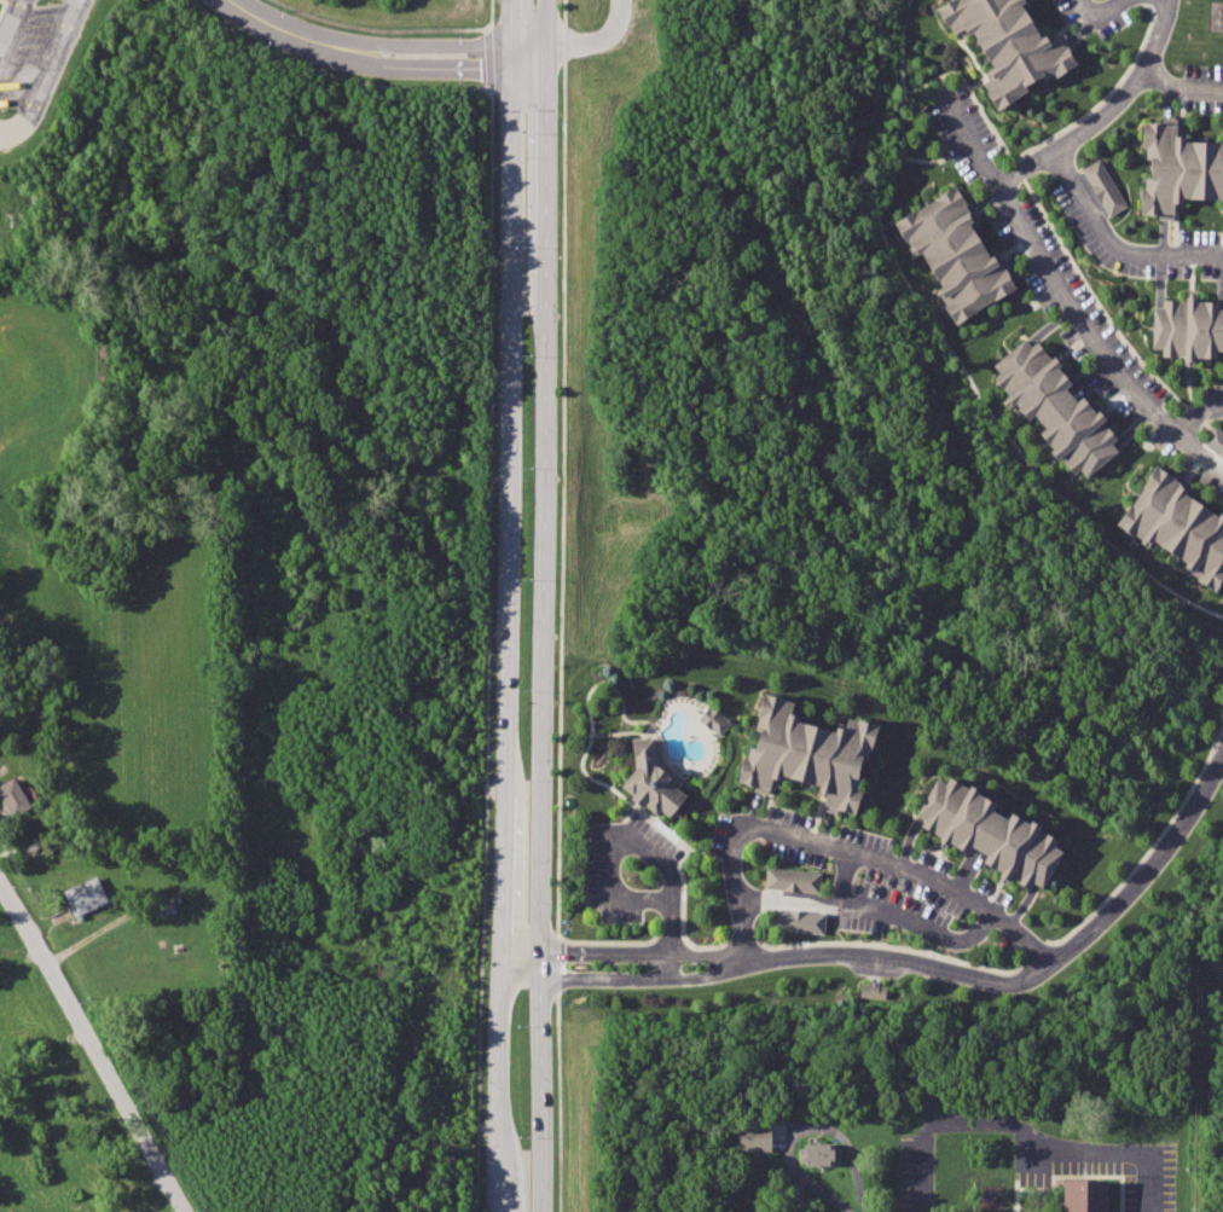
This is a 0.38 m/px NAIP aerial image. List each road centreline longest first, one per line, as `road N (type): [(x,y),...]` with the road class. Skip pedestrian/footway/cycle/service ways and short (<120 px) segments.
road 1 (tertiary): [(511,0),(502,482),(502,1211)]
road 2 (tertiary): [(542,1211),(547,0)]
road 3 (residential): [(1222,461),(1143,398),(996,182),(1055,153),(1140,74),(1169,0)]
road 4 (residential): [(188,1211),(0,884)]
road 5 (residential): [(1014,984),(1120,905),(1192,814),(1222,748)]
road 6 (residential): [(732,957),(860,950),(1014,984)]
road 7 (residential): [(357,52),(384,68),(511,68),(546,44)]
road 8 (residential): [(551,963),(567,974),(695,978),(732,957)]
road 9 (residential): [(546,44),(384,45),(357,52)]
road 10 (residential): [(732,957),(567,953),(551,963)]
road 11 (residential): [(229,0),(301,36),(357,52)]

